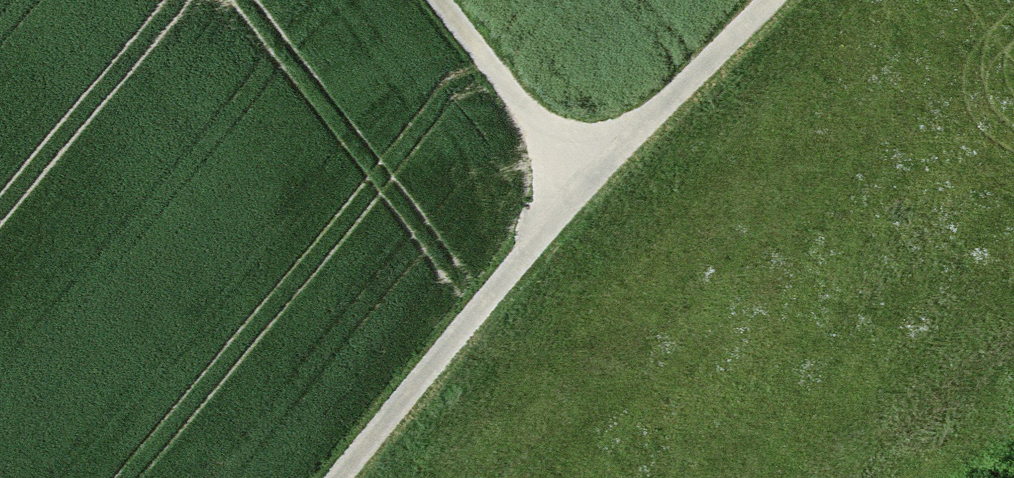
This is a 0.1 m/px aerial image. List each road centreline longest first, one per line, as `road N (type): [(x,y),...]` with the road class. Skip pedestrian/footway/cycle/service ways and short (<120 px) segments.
road 1 (track): [(770,0),(584,186),(340,477)]
road 2 (track): [(439,0),(584,186)]

